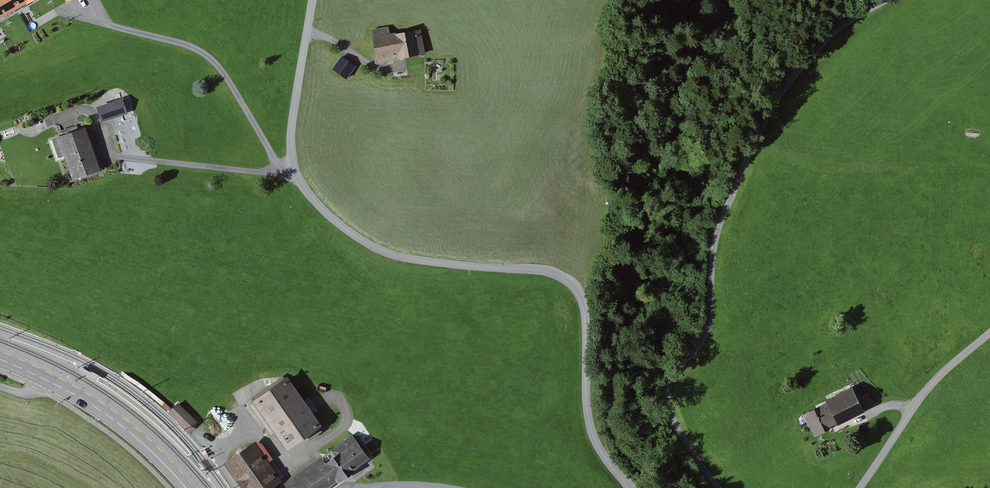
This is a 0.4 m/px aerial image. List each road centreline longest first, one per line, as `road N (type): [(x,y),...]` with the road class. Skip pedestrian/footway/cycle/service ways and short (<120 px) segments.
road 1 (unclassified): [(313,0),(292,139),(295,173),(331,218),(384,253),(552,273),(568,282),(586,321),(589,426),(628,487)]
road 2 (track): [(719,487),(683,435),(668,388),(707,332),(717,234),(778,96),(835,31),(887,0)]
road 3 (secondary): [(0,359),(105,414),(186,487)]
road 4 (unclassified): [(855,487),(950,364),(989,332)]

